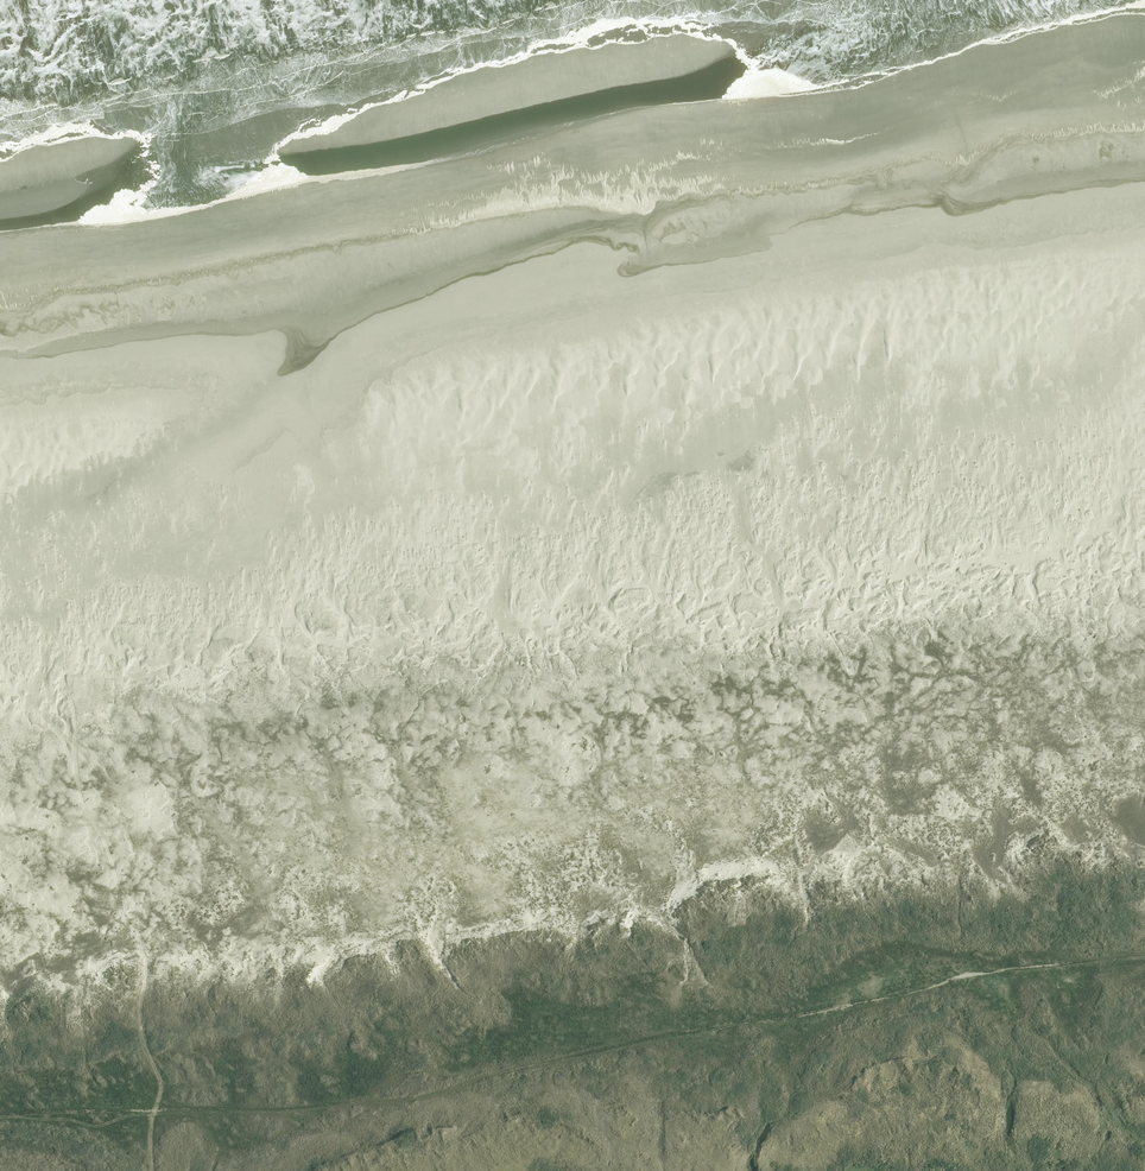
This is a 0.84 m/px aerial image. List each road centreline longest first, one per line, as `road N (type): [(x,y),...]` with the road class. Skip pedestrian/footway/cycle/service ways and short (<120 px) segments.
road 1 (track): [(0,1114),(401,1101),(508,1070),(964,978),(1144,956)]
road 2 (track): [(150,1170),(162,1090),(141,1029),(147,955),(121,914),(106,841),(81,793),(75,734)]

